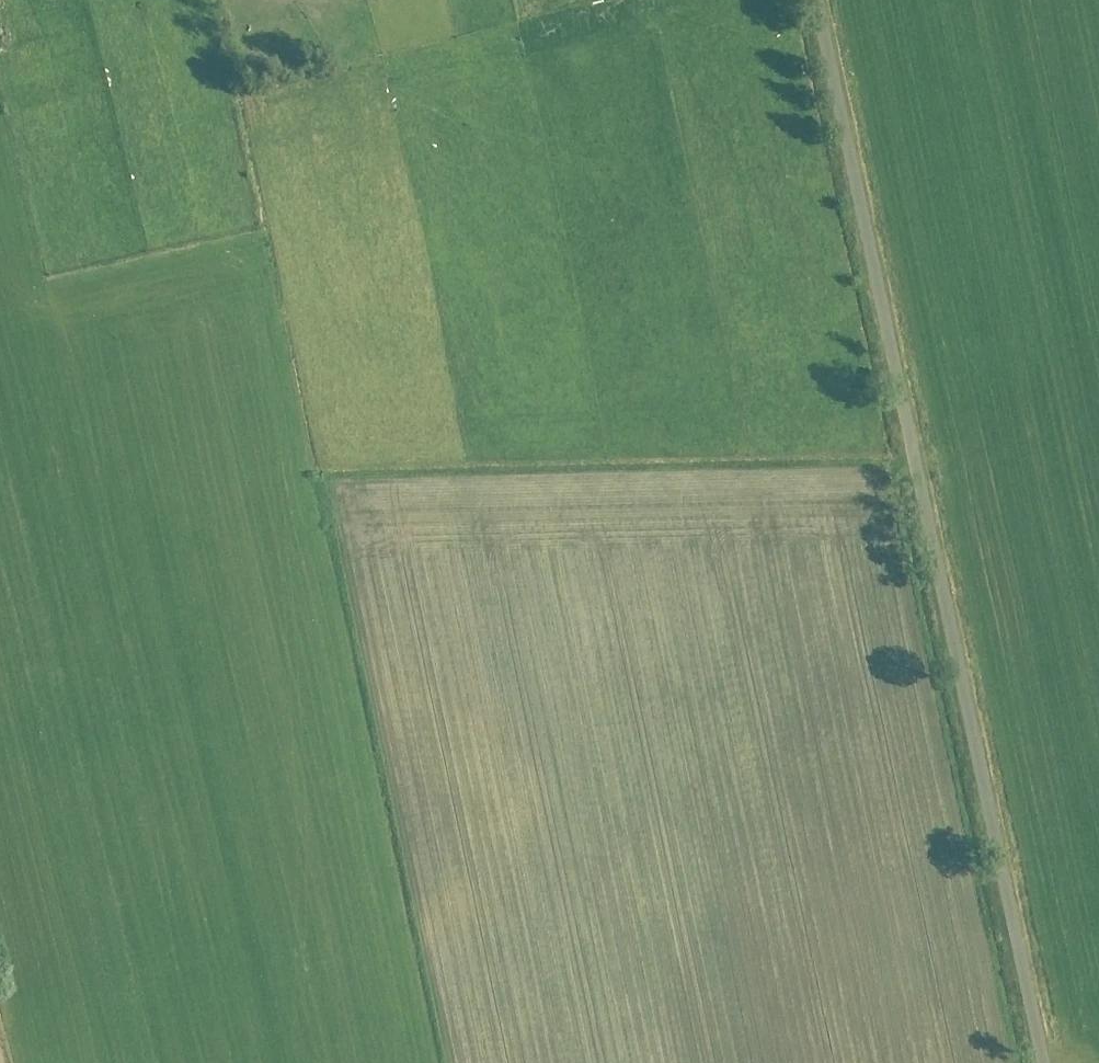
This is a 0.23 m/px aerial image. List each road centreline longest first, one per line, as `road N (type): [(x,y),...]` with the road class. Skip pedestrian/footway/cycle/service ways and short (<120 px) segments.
road 1 (unclassified): [(1041,1062),(815,0)]

